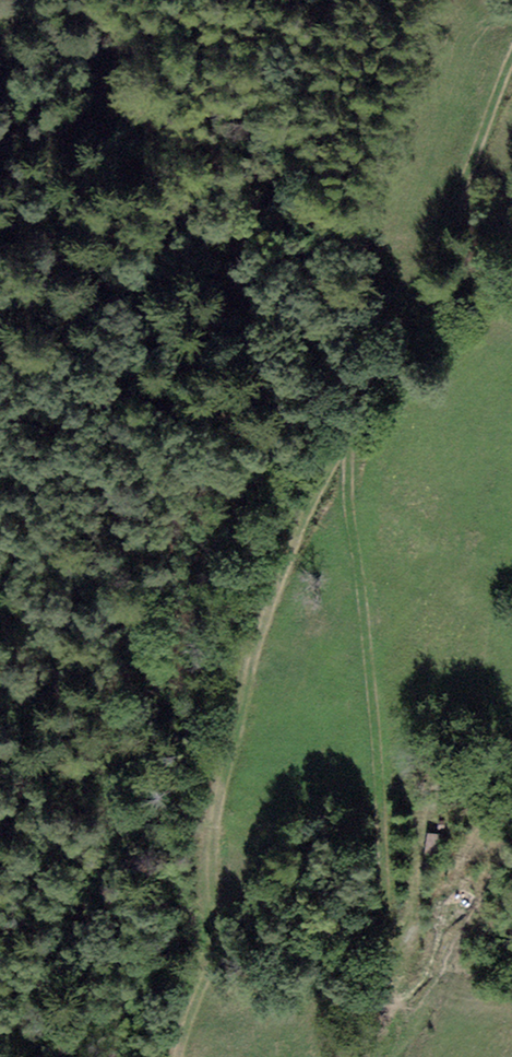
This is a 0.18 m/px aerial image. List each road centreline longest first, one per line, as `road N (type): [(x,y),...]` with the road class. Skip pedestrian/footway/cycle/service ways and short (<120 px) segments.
road 1 (track): [(511,49),(473,156),(345,429),(390,951),(417,905)]
road 2 (track): [(345,429),(267,598),(208,854),(208,972),(176,1056)]

